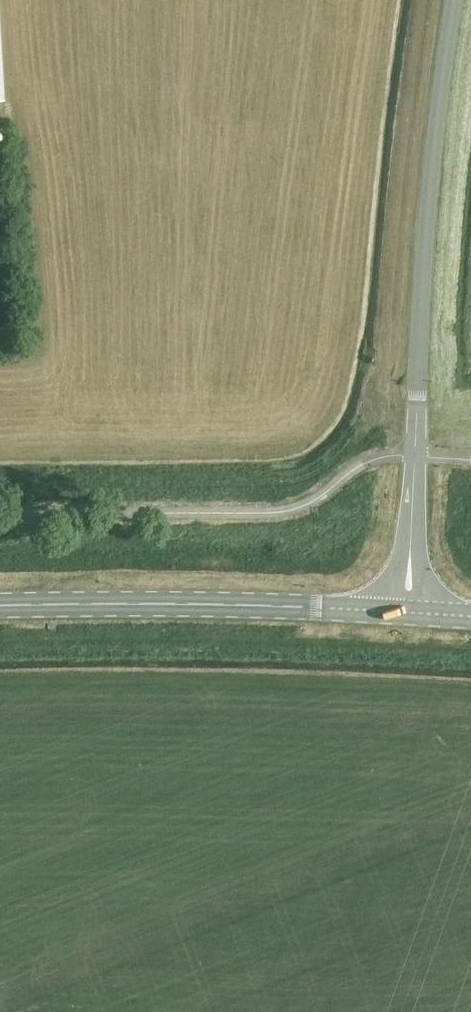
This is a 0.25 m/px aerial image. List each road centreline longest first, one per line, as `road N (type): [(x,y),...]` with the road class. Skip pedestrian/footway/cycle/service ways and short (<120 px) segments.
road 1 (unclassified): [(404,613),(420,287),(449,0)]
road 2 (secondary): [(0,606),(404,613)]

